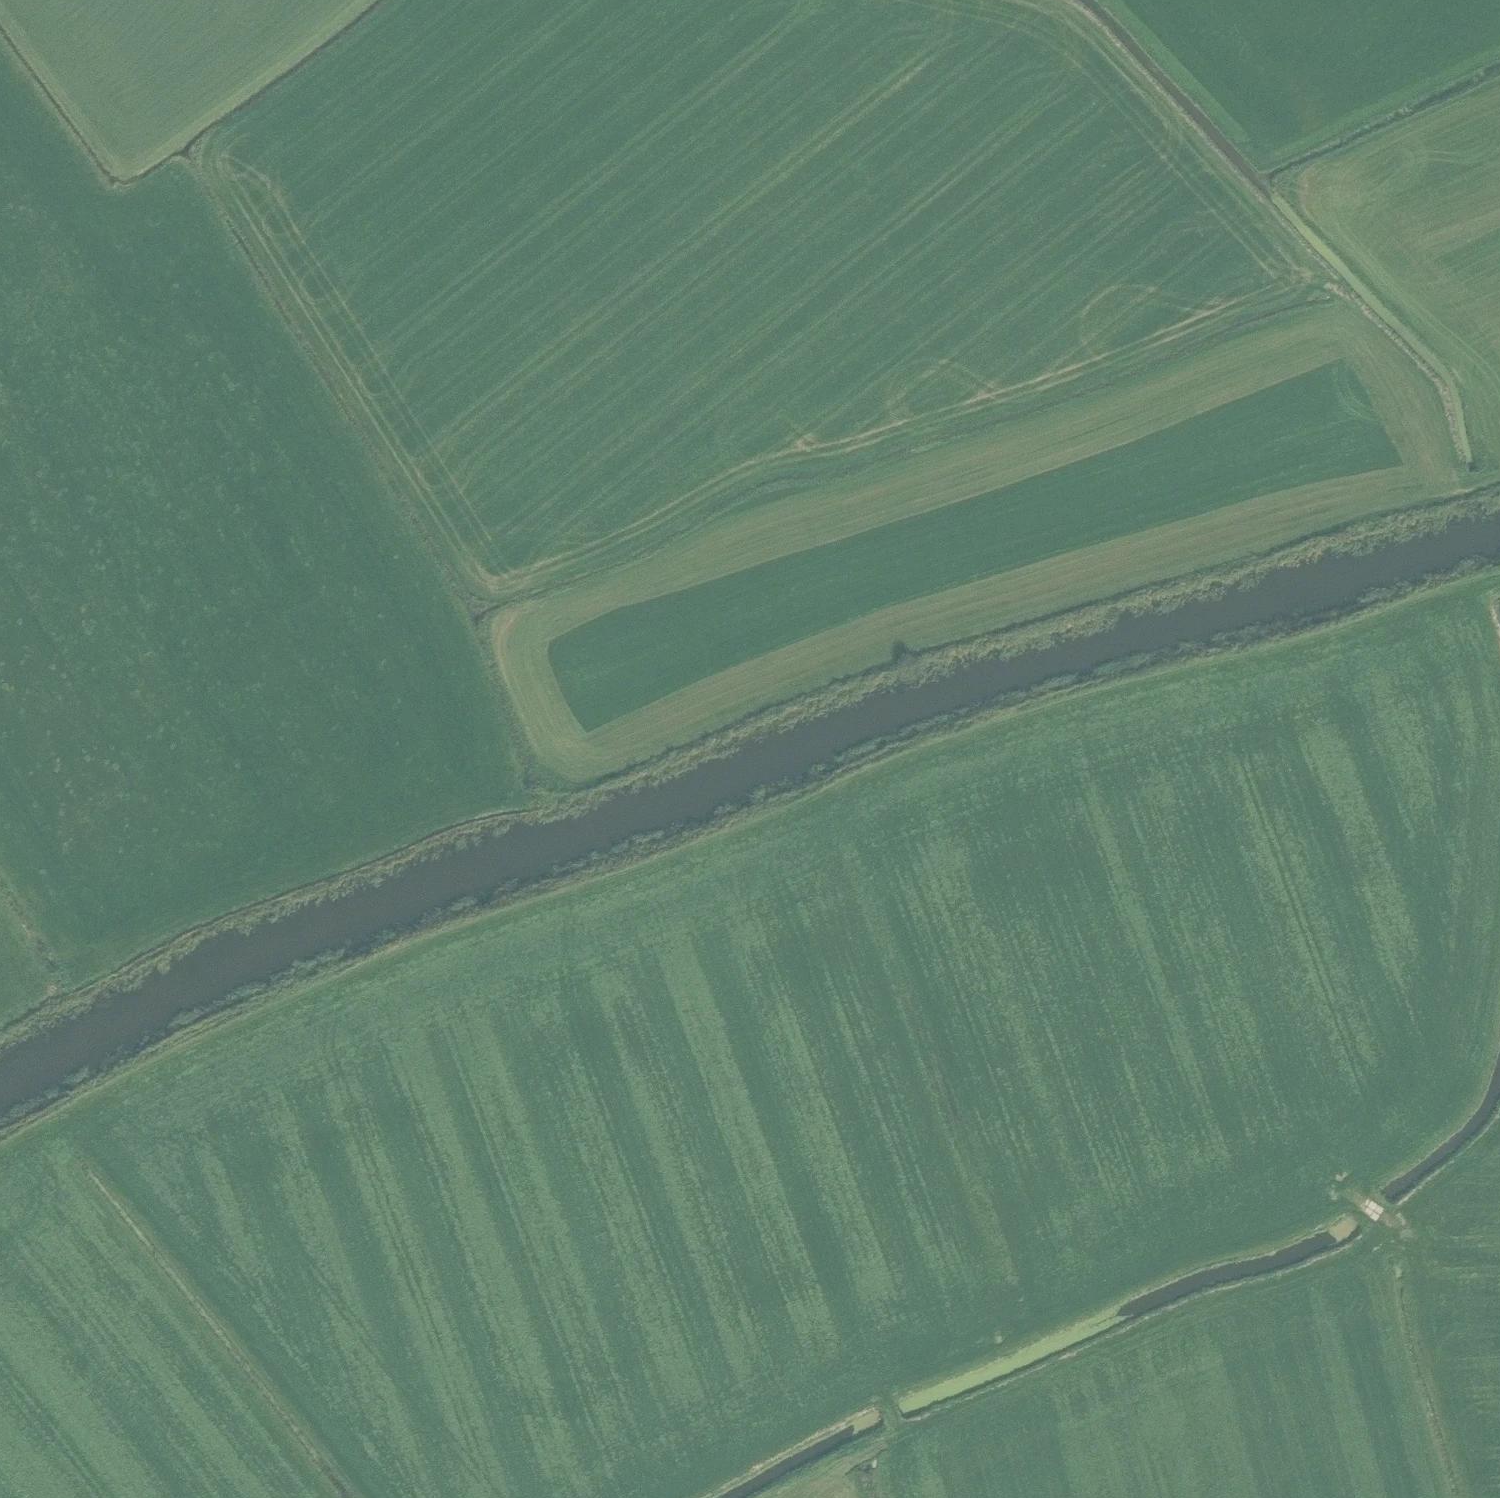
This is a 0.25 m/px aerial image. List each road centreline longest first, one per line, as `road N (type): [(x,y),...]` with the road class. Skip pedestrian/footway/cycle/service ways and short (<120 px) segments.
road 1 (track): [(1499,1265),(1413,1236),(1356,1196),(1428,1131)]
road 2 (track): [(1356,1196),(1231,1248)]

